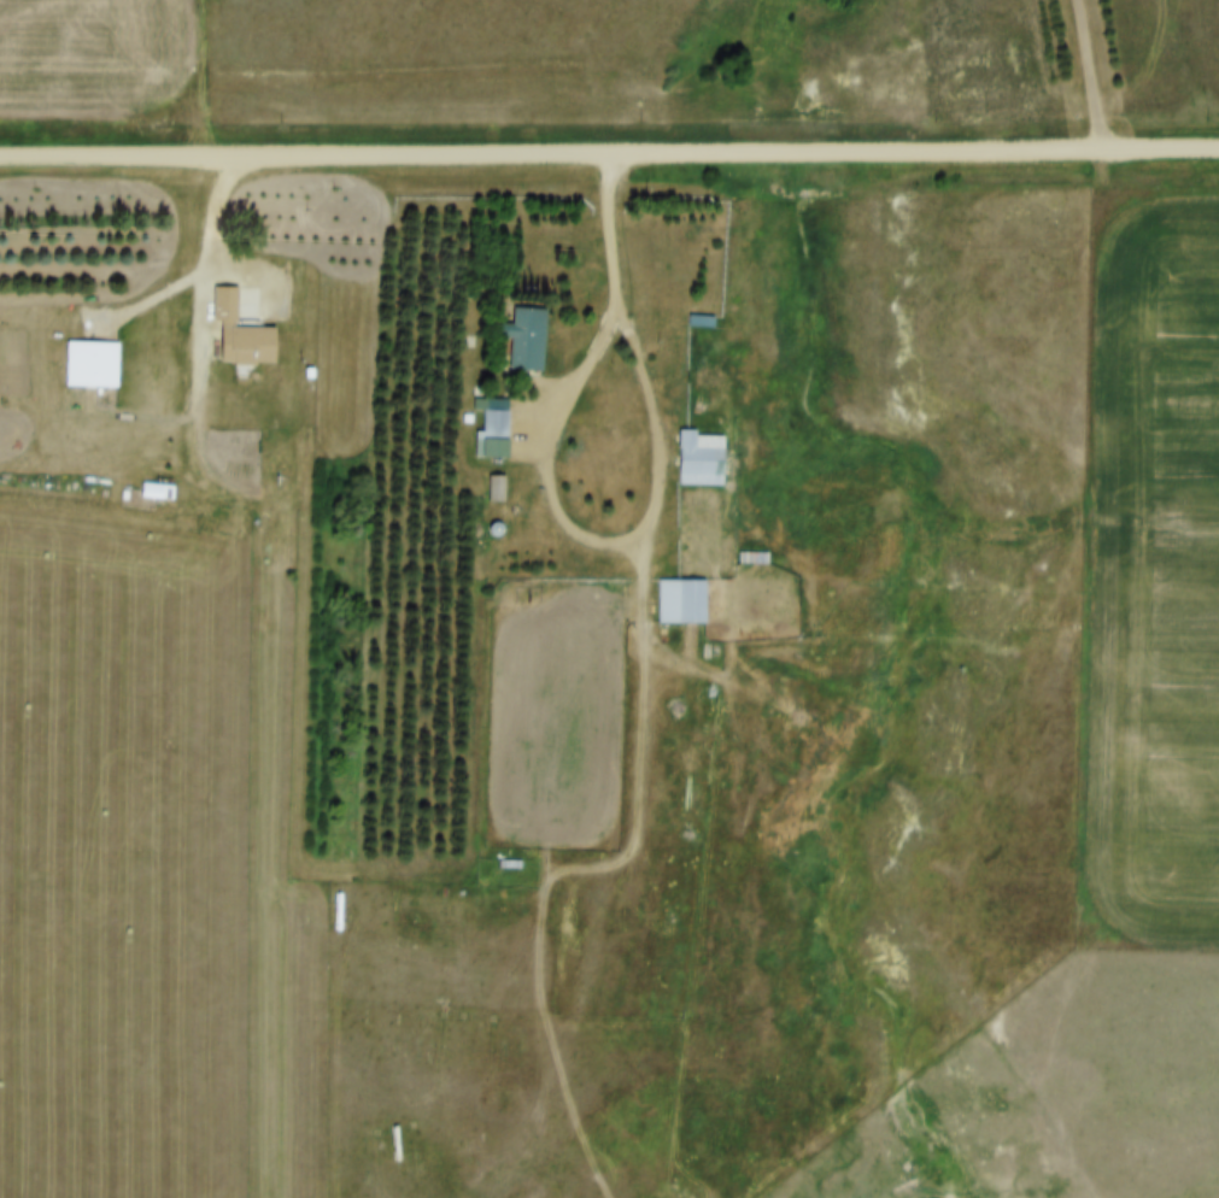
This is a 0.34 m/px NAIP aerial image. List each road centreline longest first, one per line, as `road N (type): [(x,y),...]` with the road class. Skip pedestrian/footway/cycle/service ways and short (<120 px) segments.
road 1 (residential): [(0,159),(1218,155)]
road 2 (track): [(643,534),(644,851),(635,867),(549,875)]

